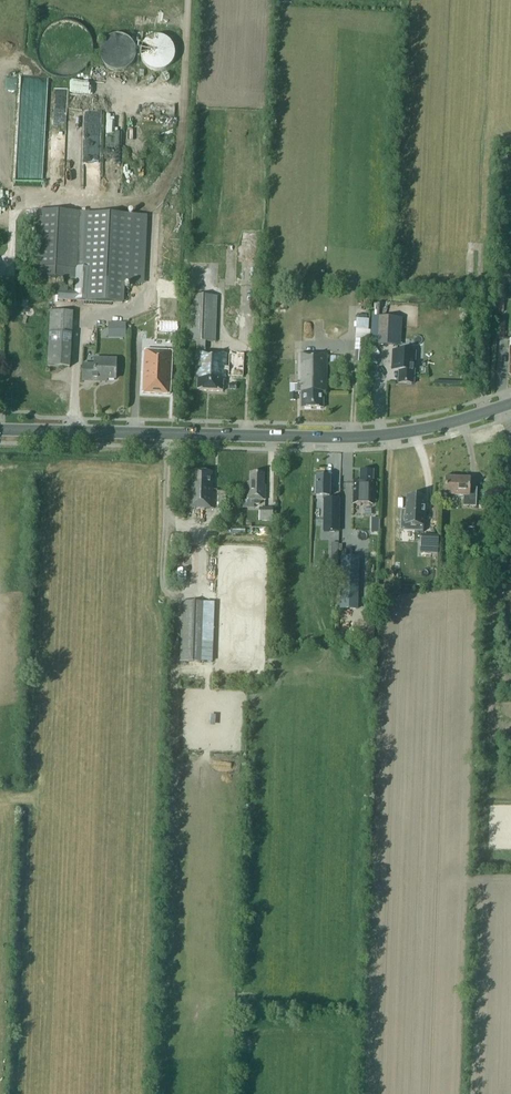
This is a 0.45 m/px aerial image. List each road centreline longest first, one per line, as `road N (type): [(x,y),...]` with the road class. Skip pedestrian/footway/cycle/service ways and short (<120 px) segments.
road 1 (tertiary): [(0,430),(374,436),(510,403)]
road 2 (track): [(389,448),(386,597)]

